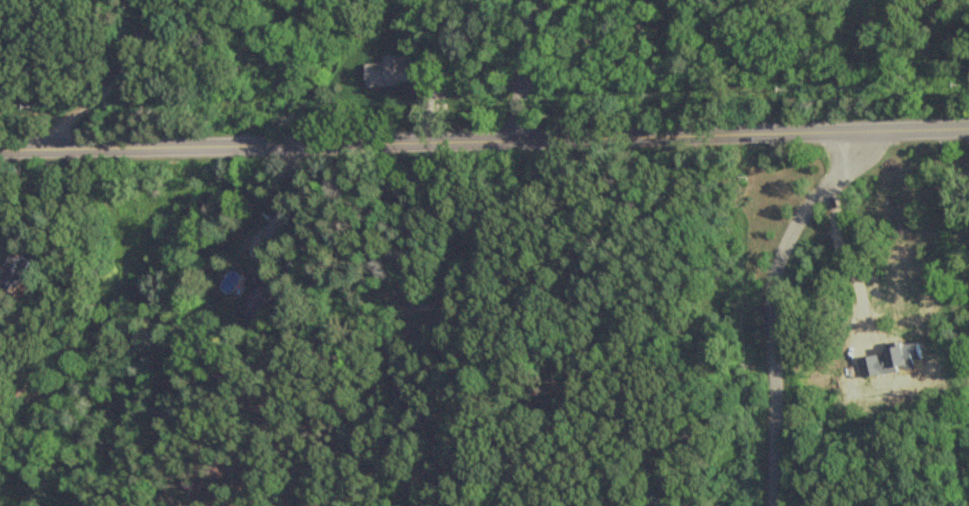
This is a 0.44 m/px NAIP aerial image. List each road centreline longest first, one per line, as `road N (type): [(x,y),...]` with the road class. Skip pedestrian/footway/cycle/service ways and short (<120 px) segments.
road 1 (tertiary): [(968,130),(0,151)]
road 2 (residential): [(775,505),(773,283),(863,133)]
road 3 (residential): [(49,150),(60,122),(119,75),(154,0)]
road 4 (residential): [(952,130),(931,95),(917,42),(937,0)]

